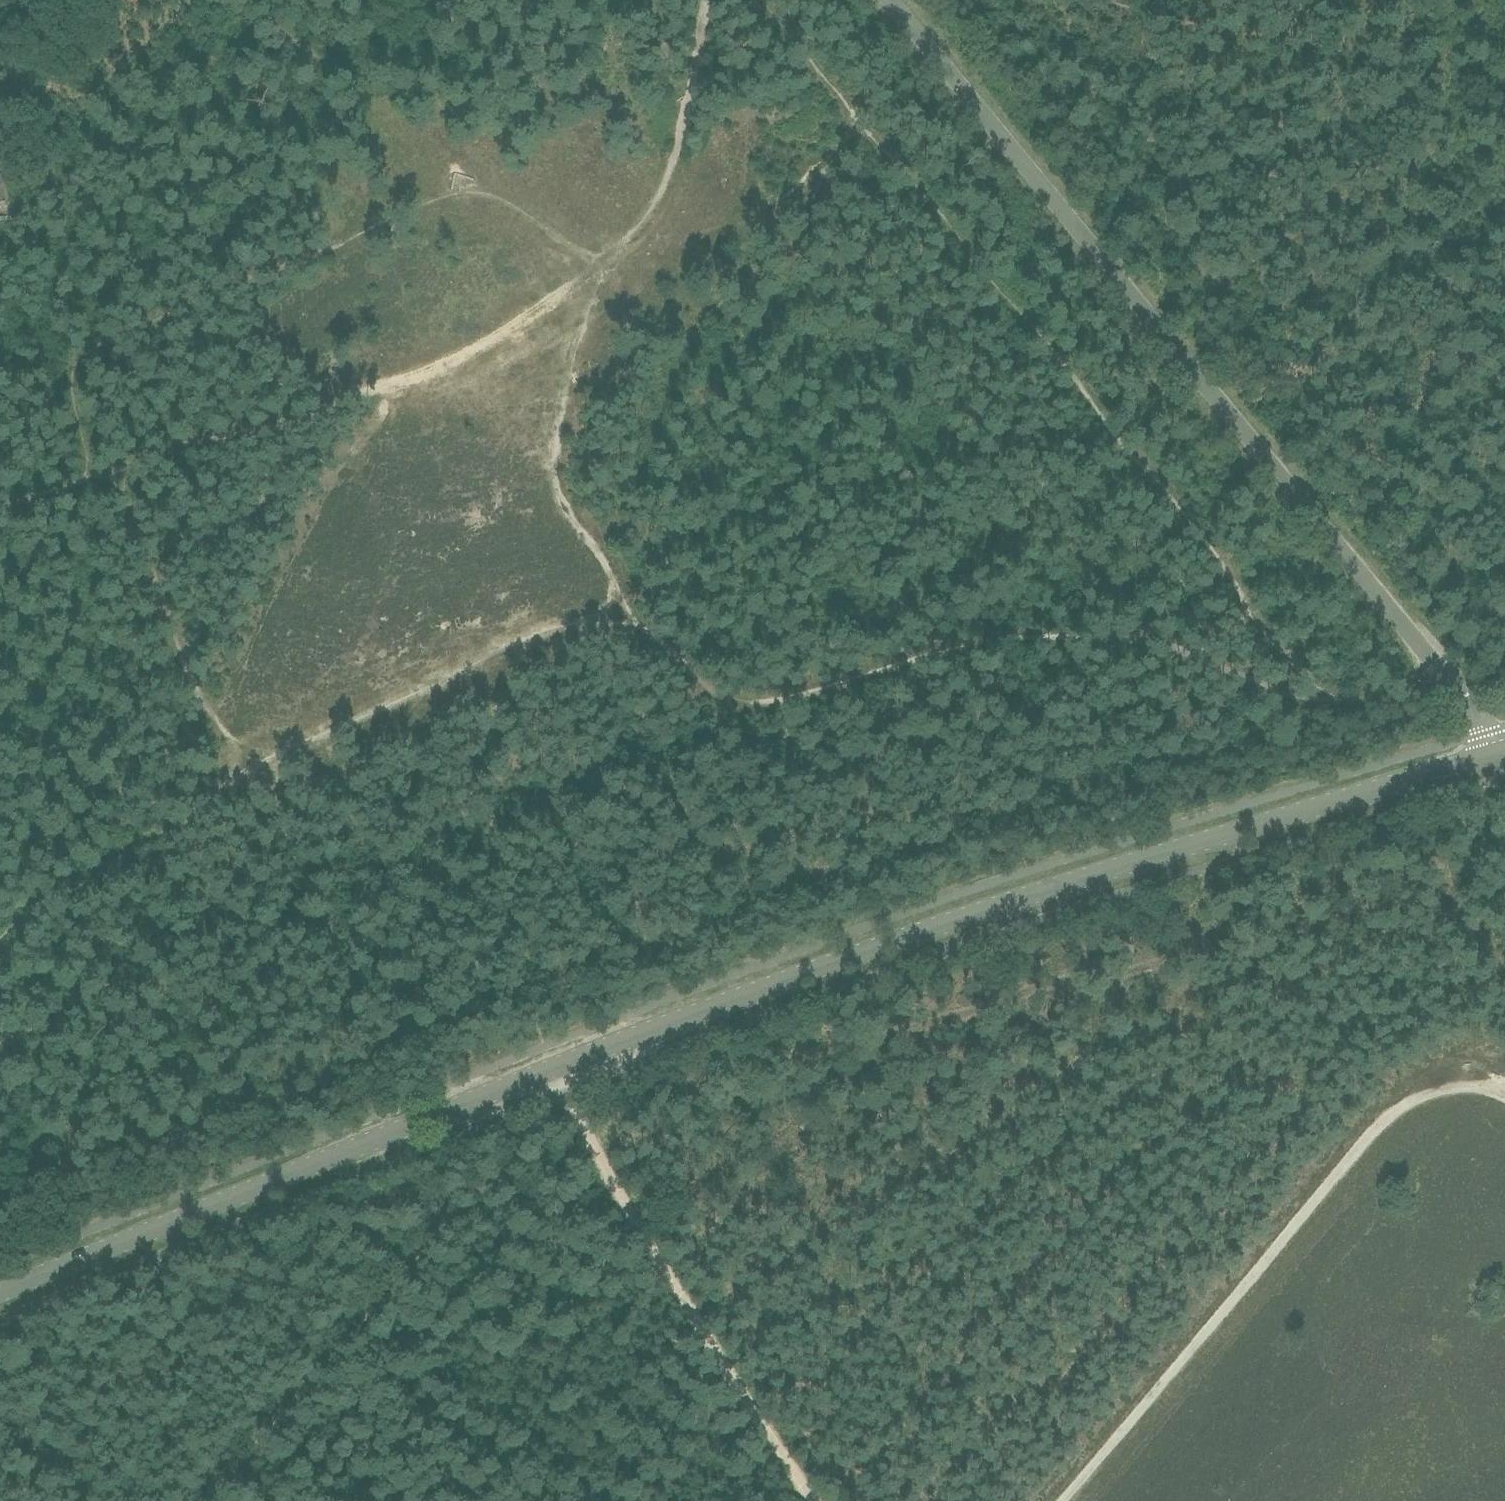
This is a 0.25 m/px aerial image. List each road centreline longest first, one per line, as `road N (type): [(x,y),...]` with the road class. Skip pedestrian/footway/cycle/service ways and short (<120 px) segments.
road 1 (track): [(1254,616),(1196,653),(1130,635),(967,637),(870,678),(735,702),(702,684),(656,630),(560,623),(280,756),(216,723),(191,687),(117,468),(93,479),(62,373),(68,357),(456,186),(492,188),(575,243),(595,266)]
road 2 (tertiary): [(0,1290),(533,1074),(856,954),(1493,752)]
road 3 (unclassified): [(1493,752),(1476,714),(891,0)]
road 4 (track): [(772,0),(1194,521),(1254,616)]
road 5 (track): [(1504,1091),(1440,1090),(1368,1135),(1062,1500)]
road 6 (track): [(211,1500),(471,1199),(498,1174),(576,1128)]
road 7 (track): [(117,468),(155,451),(317,414),(446,359),(595,266)]
road 8 (track): [(812,1500),(561,1093)]
road 9 (track): [(595,266),(654,216),(667,195),(708,0)]
road 10 (track): [(1254,616),(1319,695),(1379,699),(1444,676)]
road 11 (track): [(1319,695),(1280,693),(1196,653)]

